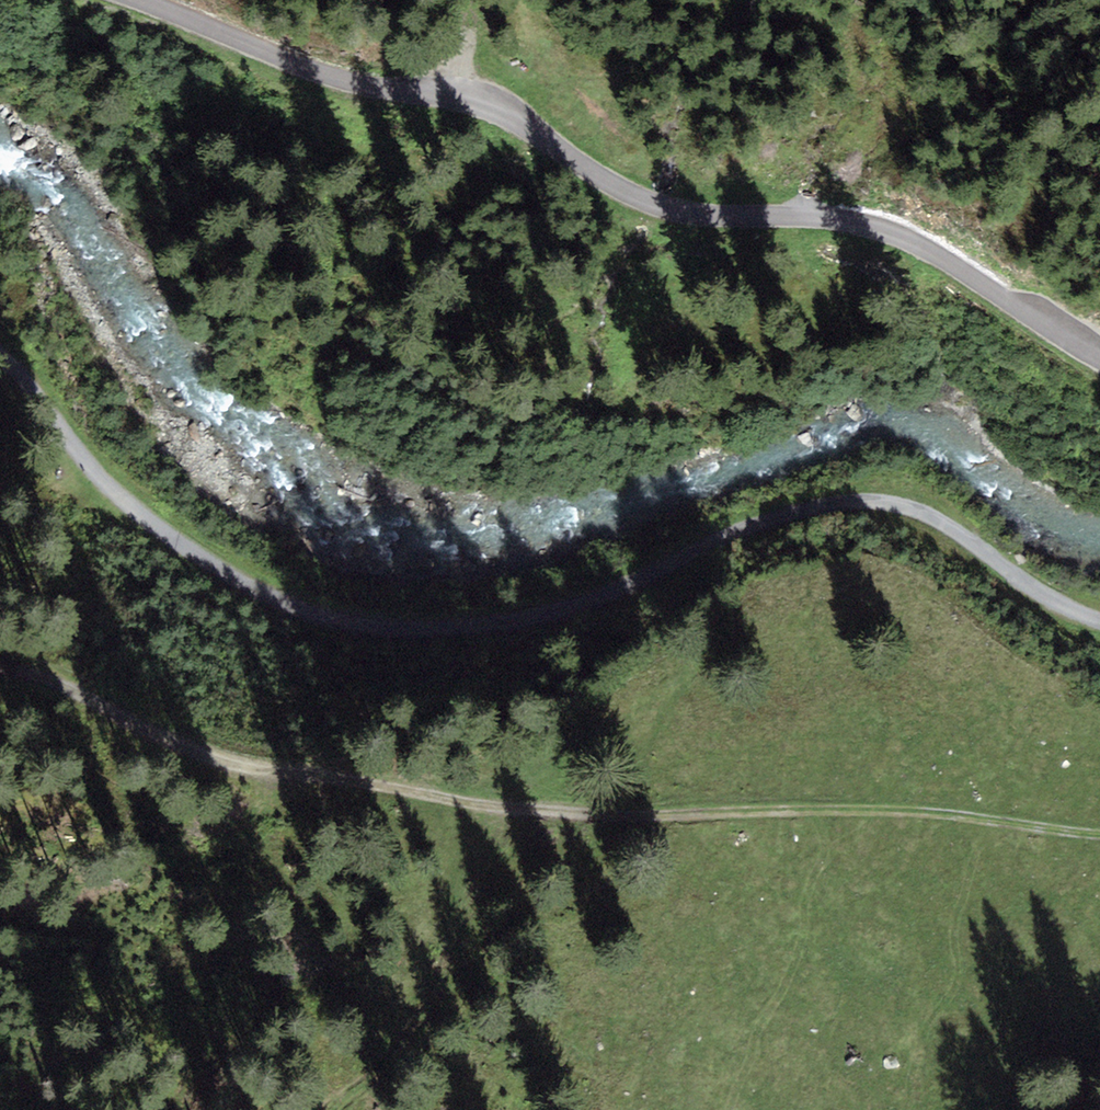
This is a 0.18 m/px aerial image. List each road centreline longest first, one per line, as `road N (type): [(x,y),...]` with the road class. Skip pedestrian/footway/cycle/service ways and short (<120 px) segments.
road 1 (track): [(0,352),(81,446),(179,537),(294,600),(365,623),(457,626),(552,609),(611,591),(747,526),(869,500),(935,520),(1048,599),(1099,623)]
road 2 (track): [(1099,832),(857,810),(528,810),(199,750),(42,669),(0,663)]
road 3 (unclassified): [(136,0),(303,70),(480,92),(667,215),(826,213),(1099,365)]

